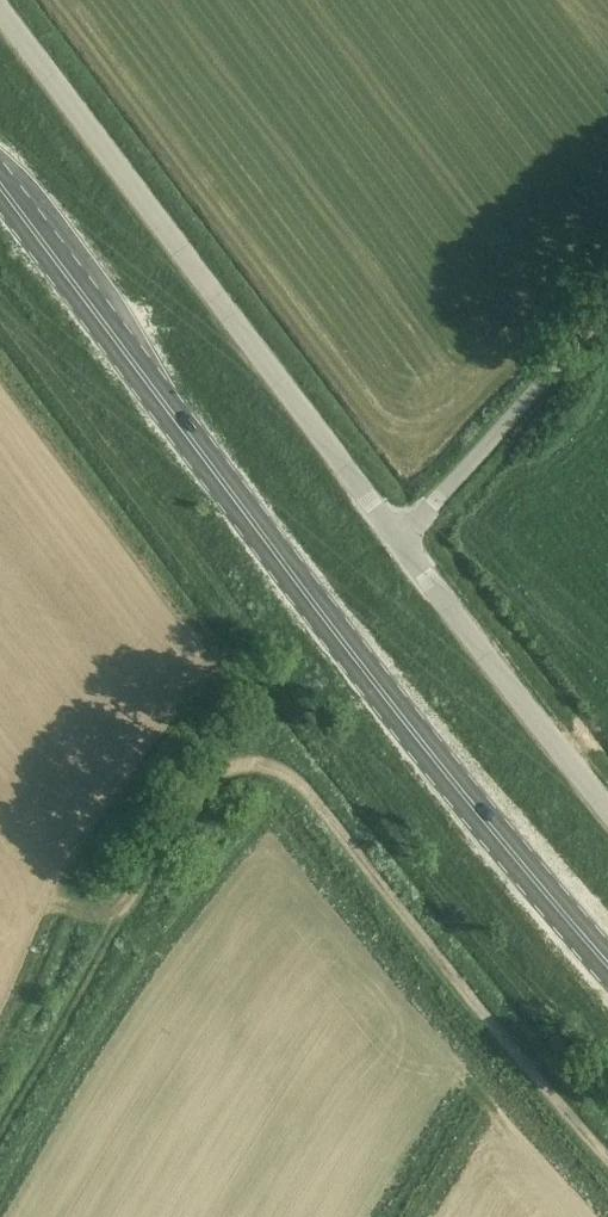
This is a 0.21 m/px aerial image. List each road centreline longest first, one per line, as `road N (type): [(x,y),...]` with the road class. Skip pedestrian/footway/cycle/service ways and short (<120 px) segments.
road 1 (primary): [(607,961),(383,691),(0,189)]
road 2 (track): [(607,1157),(305,791),(275,768),(233,766),(204,787),(118,912),(0,1113)]
road 3 (unclassified): [(398,537),(0,12)]
road 4 (unclassified): [(607,804),(398,537)]
road 5 (unclassified): [(398,537),(607,310)]

